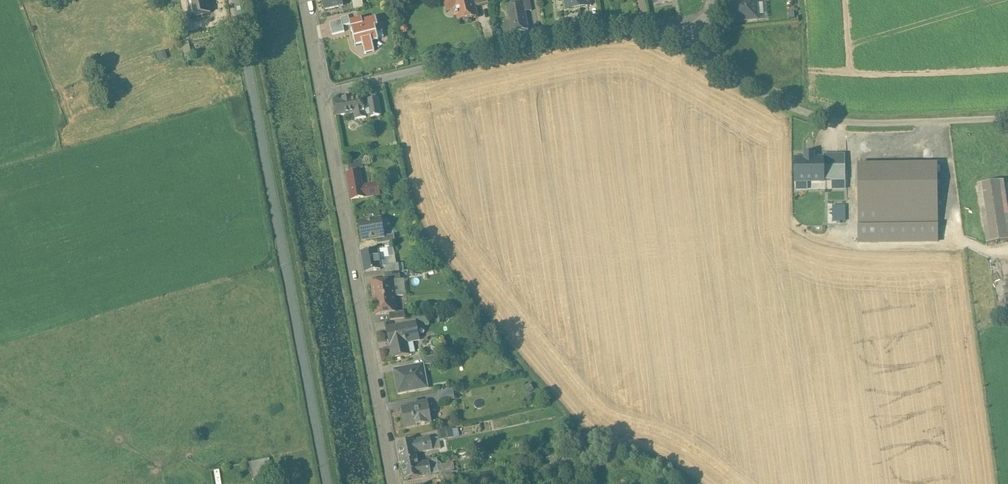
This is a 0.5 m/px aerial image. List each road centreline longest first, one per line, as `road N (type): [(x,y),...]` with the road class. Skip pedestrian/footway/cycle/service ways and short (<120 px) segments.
road 1 (residential): [(238,0),(329,483)]
road 2 (tertiary): [(323,94),(396,483)]
road 3 (residential): [(323,94),(606,28),(652,25),(692,42)]
road 4 (unclassified): [(753,89),(823,120),(859,125),(1007,120)]

